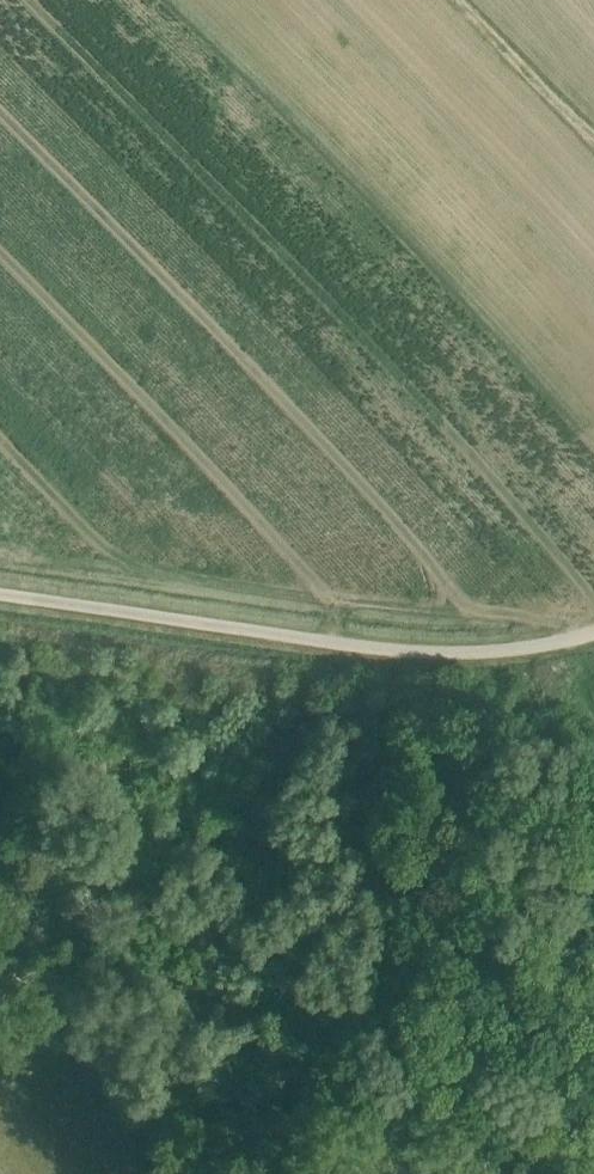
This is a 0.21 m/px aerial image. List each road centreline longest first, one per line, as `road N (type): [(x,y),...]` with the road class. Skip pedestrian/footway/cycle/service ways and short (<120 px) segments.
road 1 (unclassified): [(0,593),(395,647),(504,649),(593,632)]
road 2 (track): [(593,140),(459,0)]

